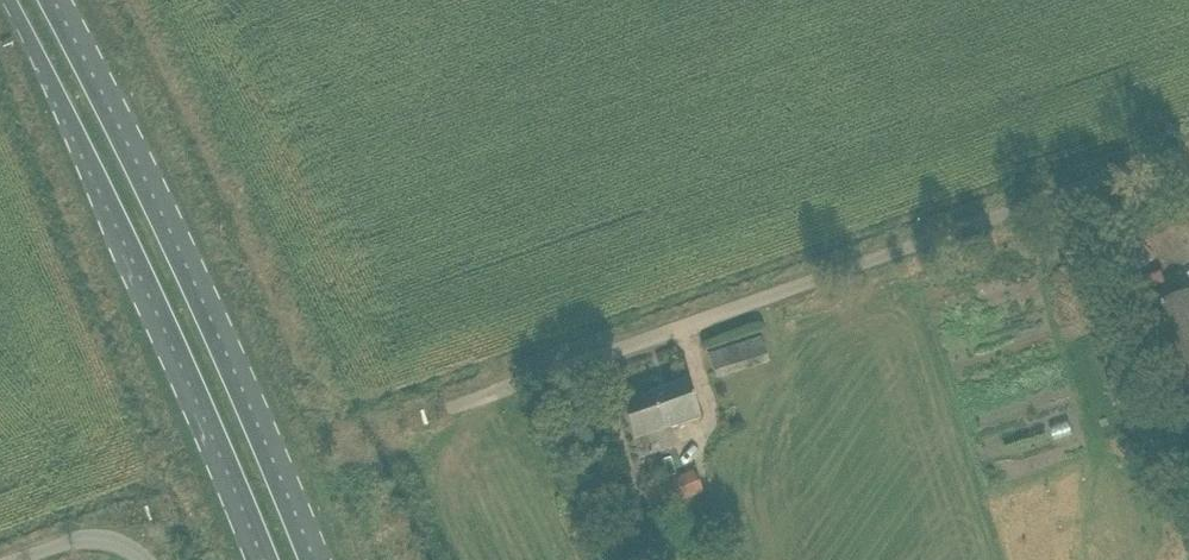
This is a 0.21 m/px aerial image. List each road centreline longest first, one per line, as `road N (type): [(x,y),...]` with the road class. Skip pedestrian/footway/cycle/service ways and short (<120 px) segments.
road 1 (unclassified): [(450,407),(1188,145)]
road 2 (primary): [(10,0),(138,258),(271,559)]
road 3 (primary): [(305,559),(206,327),(47,0)]
road 4 (unclassified): [(12,559),(87,533),(126,540),(148,559)]

